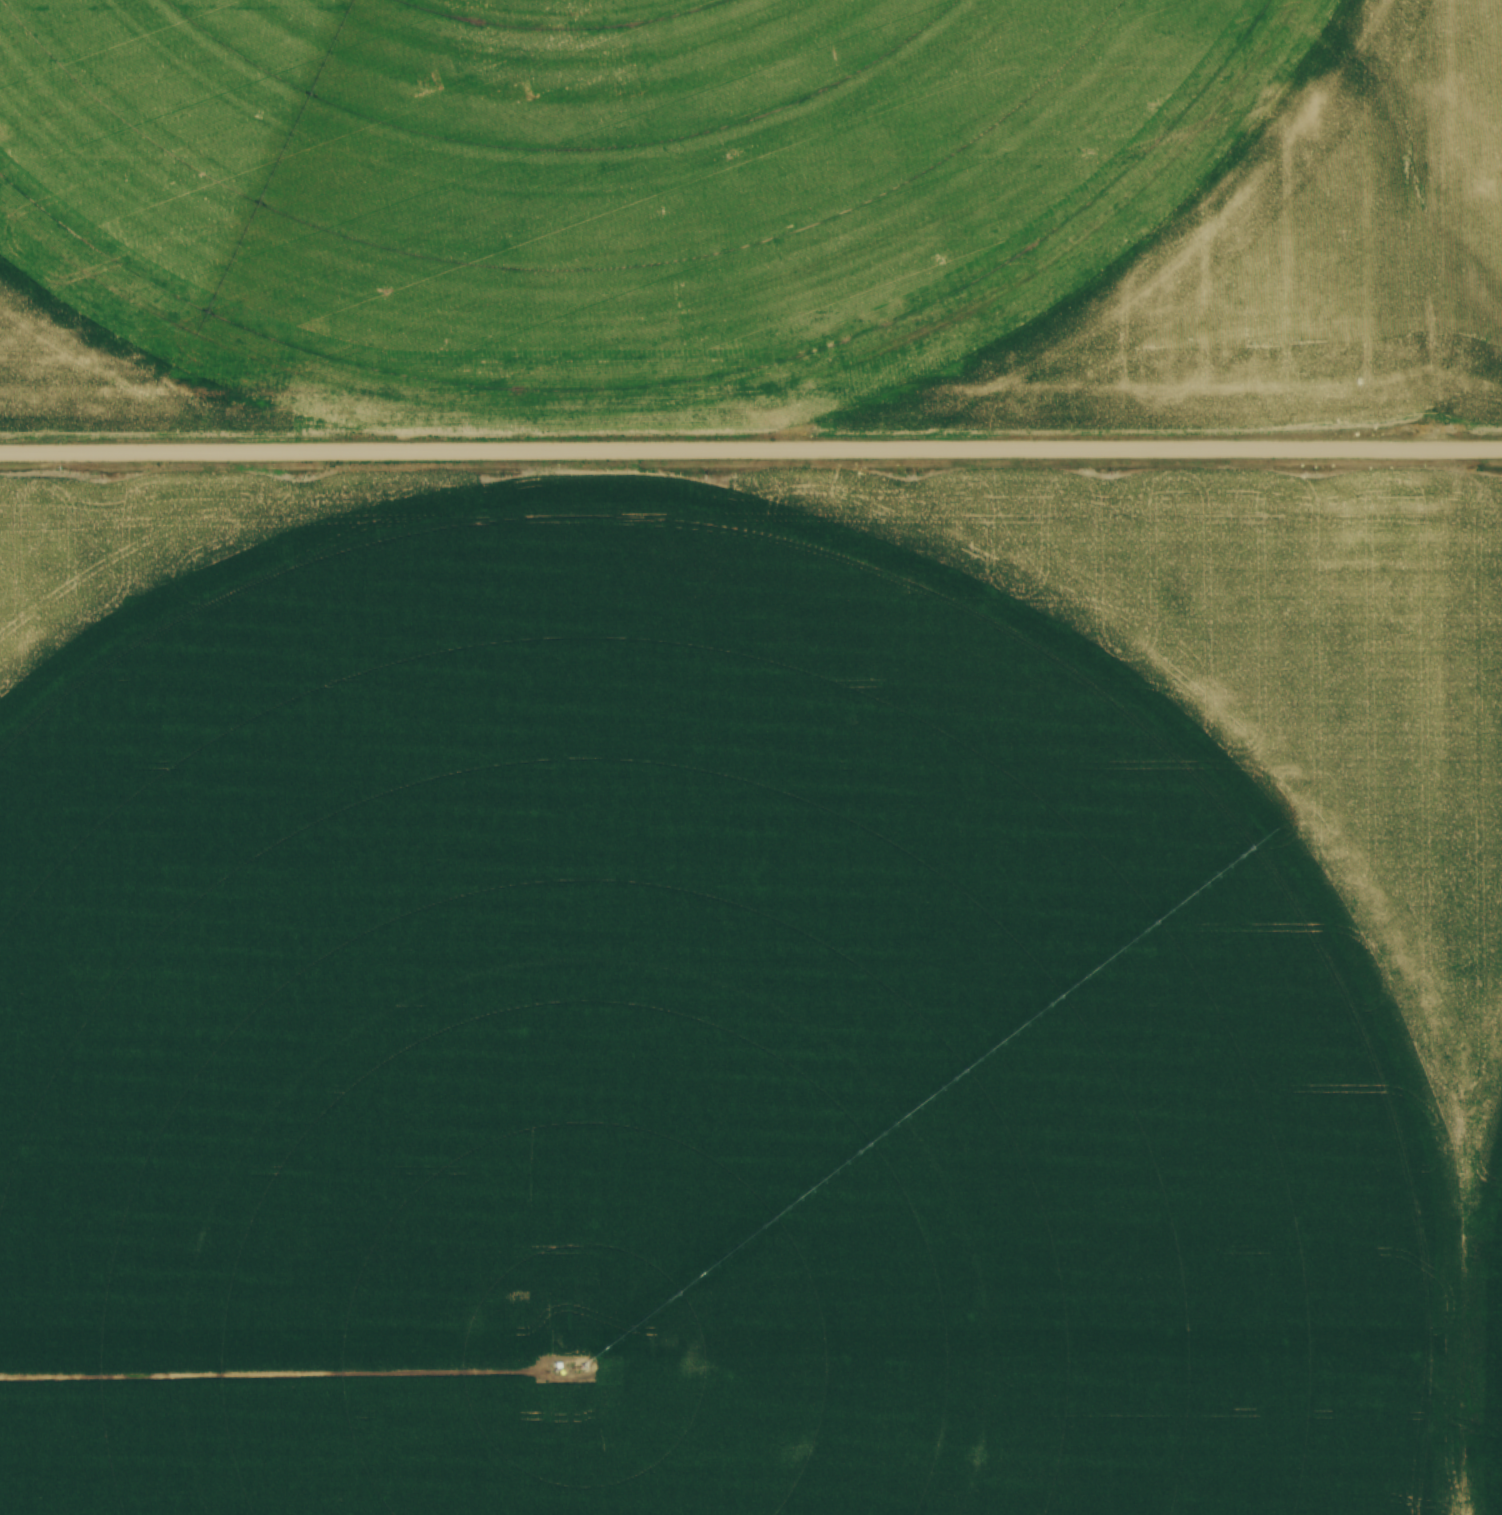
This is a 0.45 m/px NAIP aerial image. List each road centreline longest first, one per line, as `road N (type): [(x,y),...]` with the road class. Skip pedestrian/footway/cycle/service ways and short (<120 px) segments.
road 1 (tertiary): [(0,455),(1501,456)]

